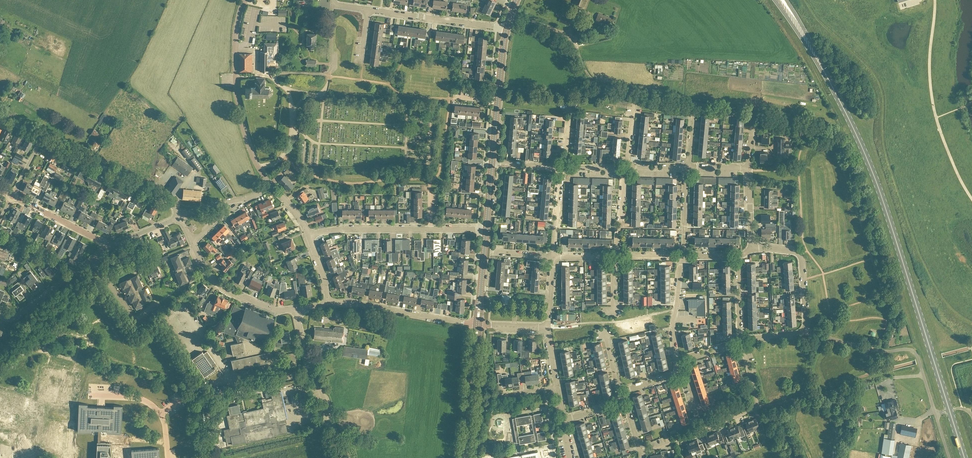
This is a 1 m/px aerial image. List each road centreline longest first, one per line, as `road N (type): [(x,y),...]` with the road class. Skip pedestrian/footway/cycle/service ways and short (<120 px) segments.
road 1 (primary): [(949,411),(871,172),(827,78)]
road 2 (track): [(695,102),(595,82),(568,38),(511,15)]
road 3 (residential): [(642,454),(755,408),(741,342)]
road 4 (residential): [(308,237),(486,230)]
road 5 (unclassified): [(936,415),(913,352),(806,333)]
road 6 (residential): [(43,136),(161,197),(180,217)]
road 7 (residential): [(475,325),(328,304)]
road 8 (residential): [(506,29),(367,9)]
road 9 (tertiary): [(492,163),(506,29)]
road 10 (residential): [(296,309),(277,311),(217,284),(193,244)]
road 11 (residential): [(270,75),(330,70),(332,4)]
road 12 (residential): [(258,167),(276,164),(295,131),(288,90),(270,75)]
road 13 (unclassified): [(168,457),(162,414),(150,404),(91,396)]

